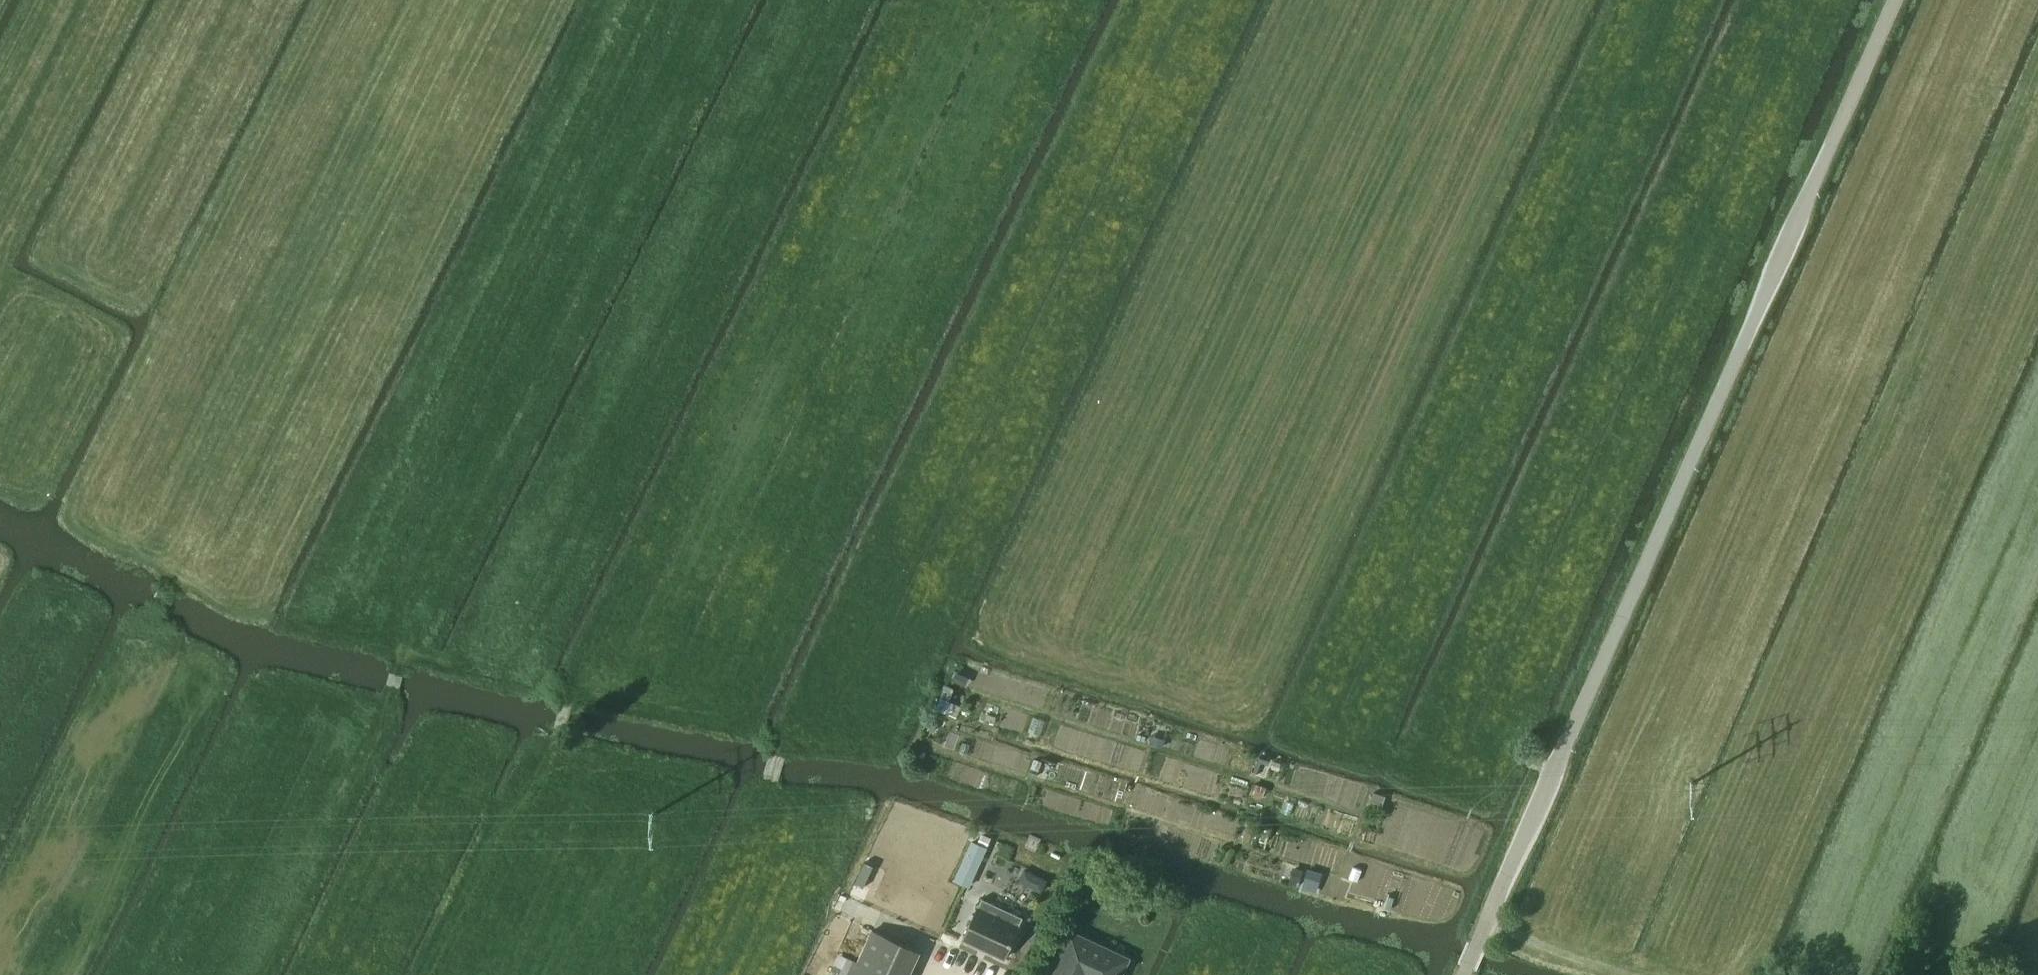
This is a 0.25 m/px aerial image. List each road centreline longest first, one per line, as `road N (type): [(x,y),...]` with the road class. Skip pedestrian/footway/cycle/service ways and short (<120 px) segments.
road 1 (unclassified): [(1464,974),(1897,0)]
road 2 (track): [(1489,916),(1535,943),(1624,974)]

